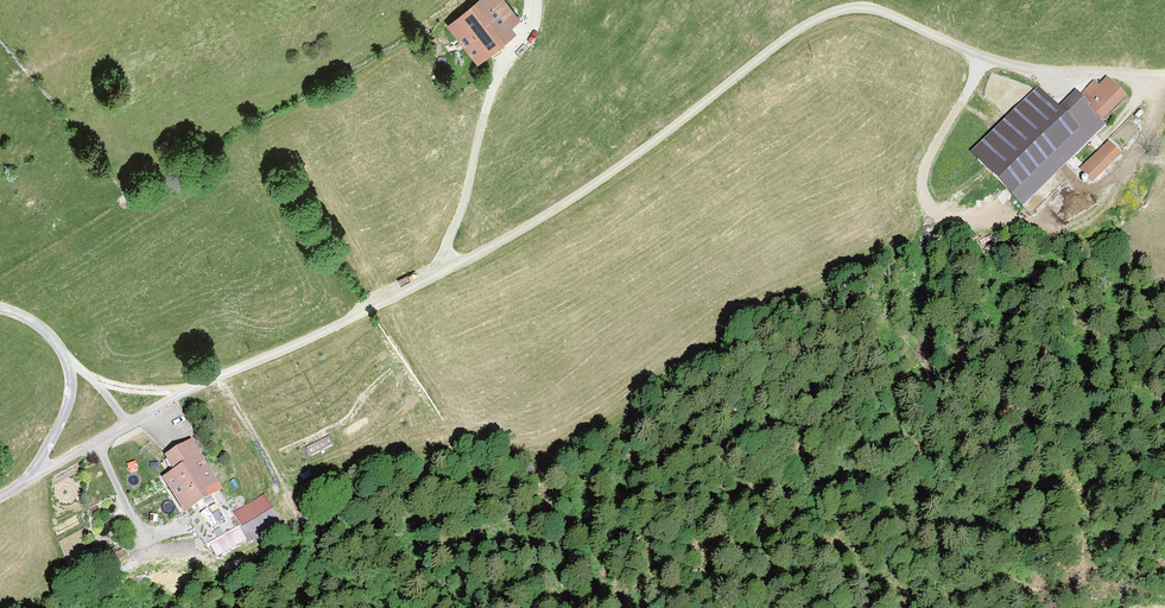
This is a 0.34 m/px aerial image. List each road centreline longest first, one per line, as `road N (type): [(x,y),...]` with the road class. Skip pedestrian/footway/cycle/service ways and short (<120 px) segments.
road 1 (unclassified): [(24,482),(184,392),(479,253),(651,147),(786,37),(830,13),(882,11),(985,58),(1038,71),(1158,75)]
road 2 (track): [(430,277),(456,229),(487,107),(530,0)]
road 3 (unclassified): [(0,309),(47,332),(70,374),(61,420),(24,482)]
road 4 (track): [(937,214),(923,189),(924,167),(985,58)]

